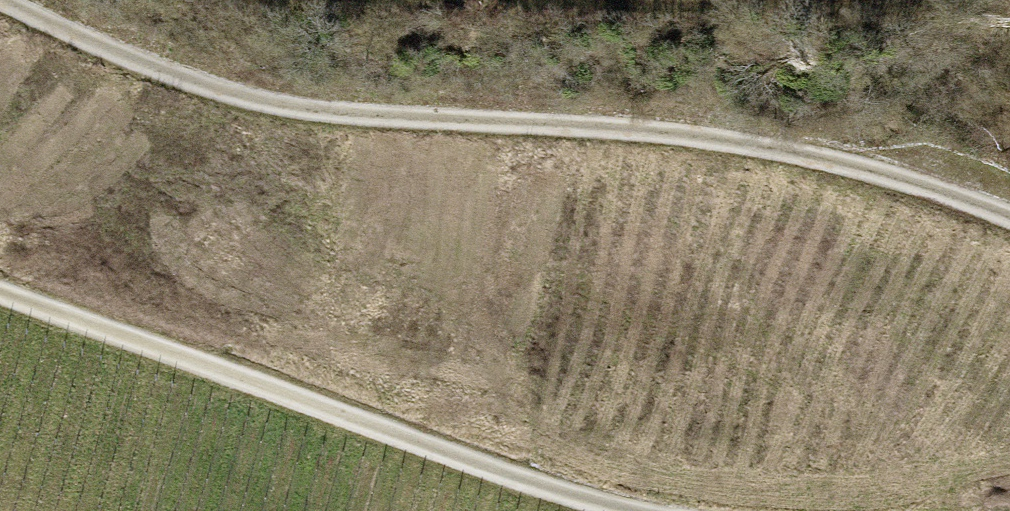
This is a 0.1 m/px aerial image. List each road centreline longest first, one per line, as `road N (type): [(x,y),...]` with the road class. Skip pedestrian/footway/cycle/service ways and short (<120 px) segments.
road 1 (track): [(1009,217),(785,149),(675,132),(369,116),(241,97),(7,0)]
road 2 (track): [(0,292),(520,478),(636,510)]

